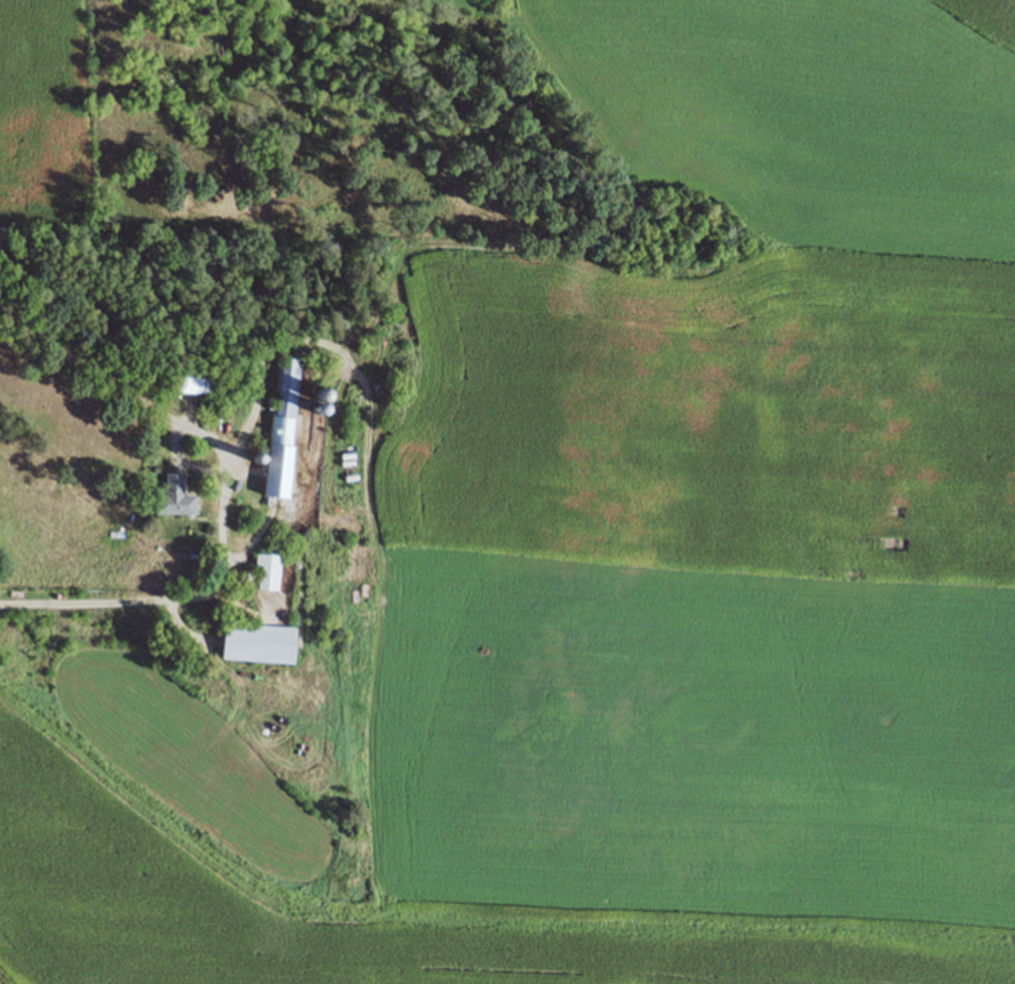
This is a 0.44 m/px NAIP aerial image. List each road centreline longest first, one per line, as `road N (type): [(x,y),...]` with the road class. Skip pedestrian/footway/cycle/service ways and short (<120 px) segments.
road 1 (track): [(223,458),(251,416),(263,356),(281,342),(303,341),(344,359),(383,314),(399,265),(424,253),(571,242),(594,217),(594,196),(578,169),(509,93),(525,0)]

